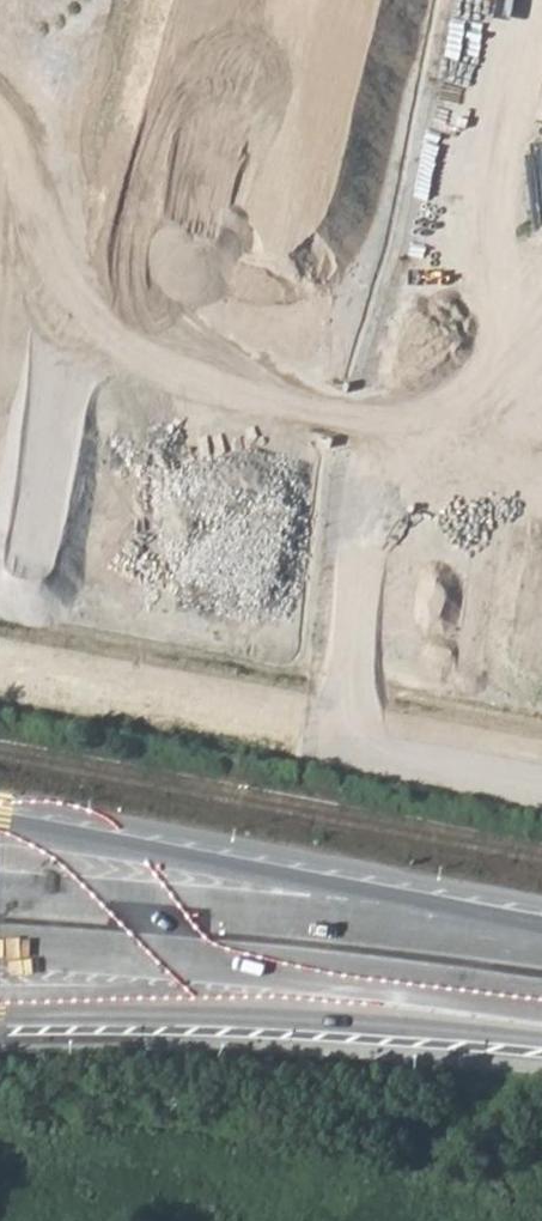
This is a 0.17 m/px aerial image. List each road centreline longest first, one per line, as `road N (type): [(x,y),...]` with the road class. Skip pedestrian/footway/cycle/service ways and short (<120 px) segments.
road 1 (primary): [(541,909),(0,809)]
road 2 (primary): [(0,1015),(379,1021),(541,1037)]

